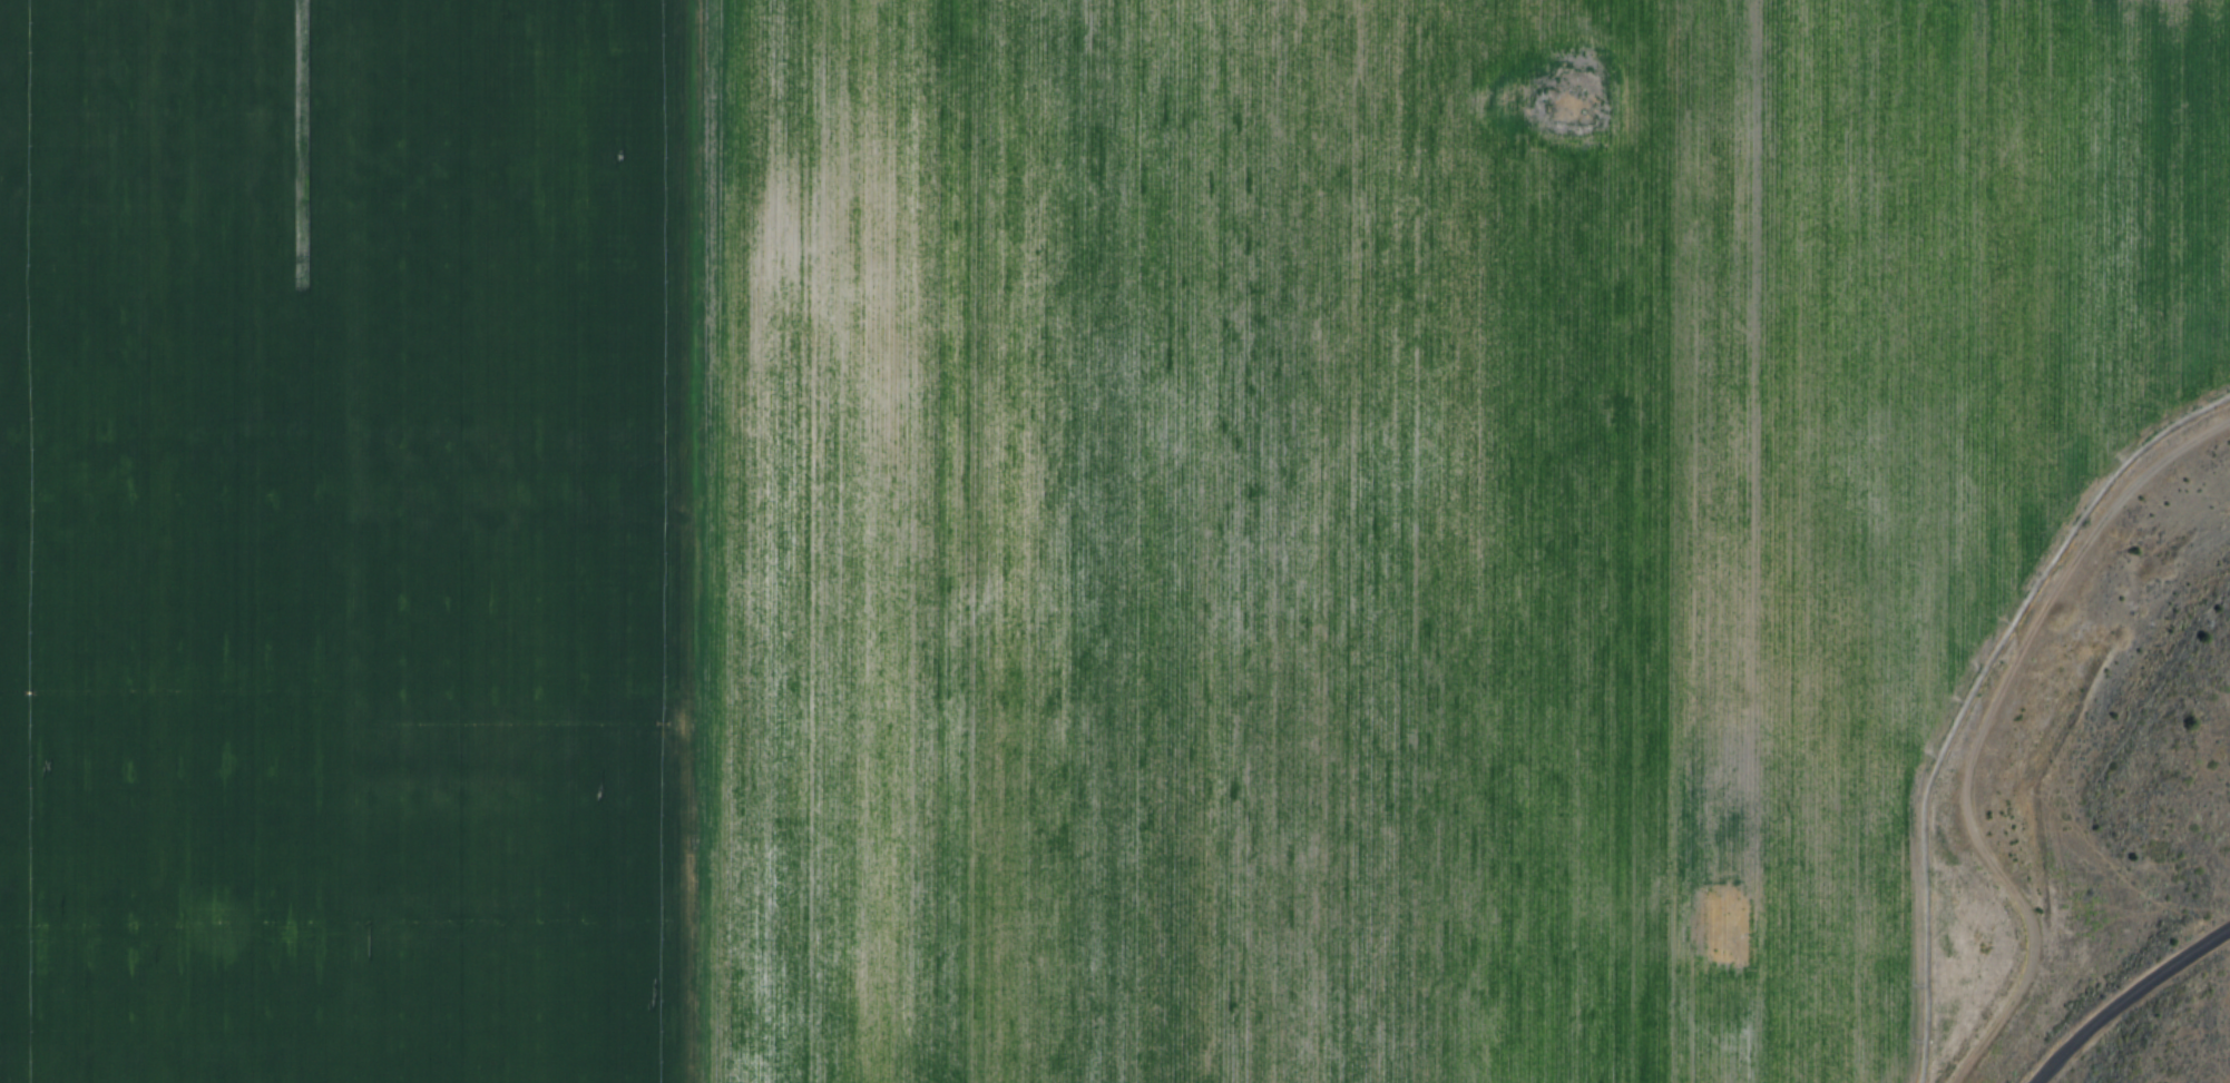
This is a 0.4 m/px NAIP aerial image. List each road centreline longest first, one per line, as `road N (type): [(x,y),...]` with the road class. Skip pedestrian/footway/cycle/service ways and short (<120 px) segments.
road 1 (tertiary): [(2043,1082),(2104,1021),(2229,936)]

